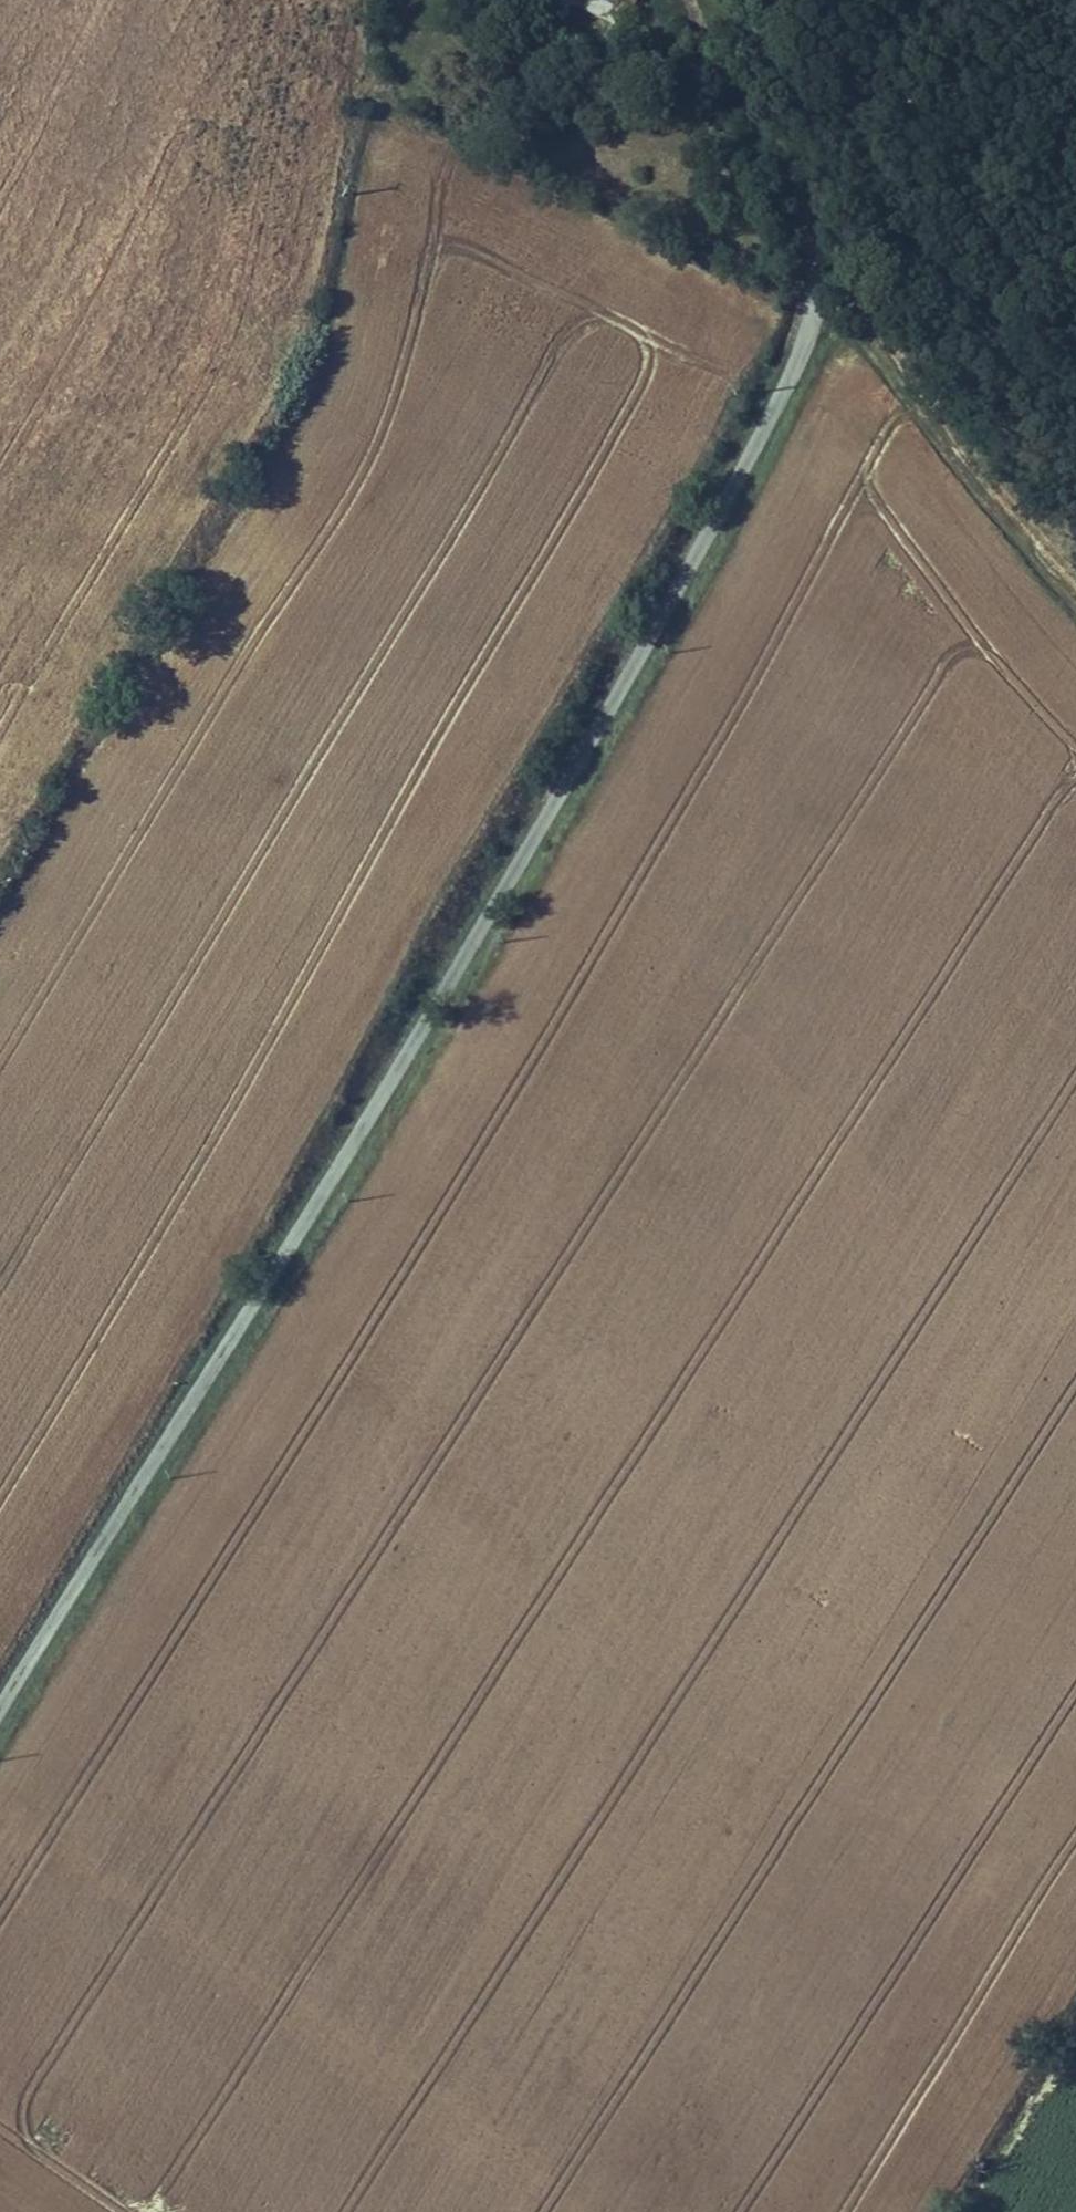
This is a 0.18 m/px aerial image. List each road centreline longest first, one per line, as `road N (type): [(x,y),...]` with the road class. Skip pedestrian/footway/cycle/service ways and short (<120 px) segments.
road 1 (unclassified): [(770,0),(763,83),(814,275),(805,336),(729,484),(397,1061),(0,1699)]
road 2 (track): [(814,275),(921,420),(1075,601)]

